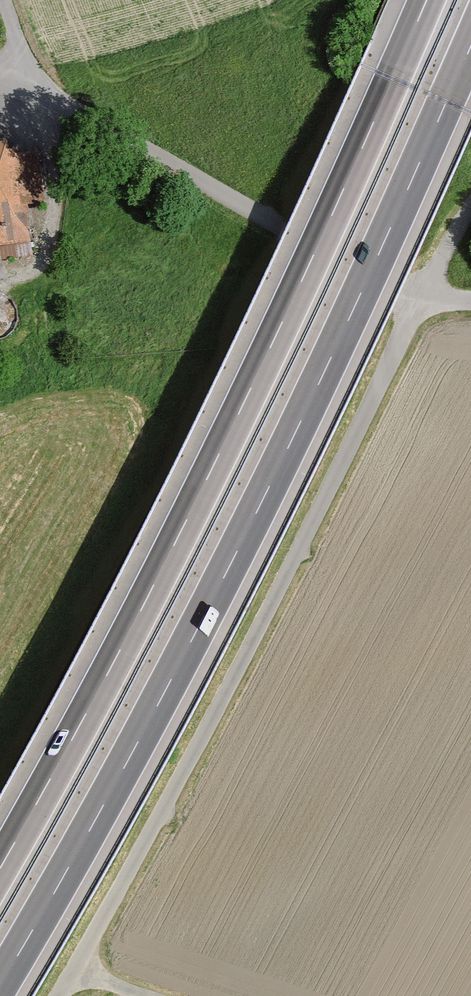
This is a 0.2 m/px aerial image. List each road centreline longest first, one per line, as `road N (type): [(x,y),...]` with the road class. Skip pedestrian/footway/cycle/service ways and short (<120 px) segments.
road 1 (motorway): [(0,985),(268,489),(470,45)]
road 2 (motorway): [(427,0),(215,463),(0,868)]
road 3 (unclassified): [(421,299),(217,708),(57,995)]
road 4 (unclassified): [(0,82),(91,118),(421,299)]

